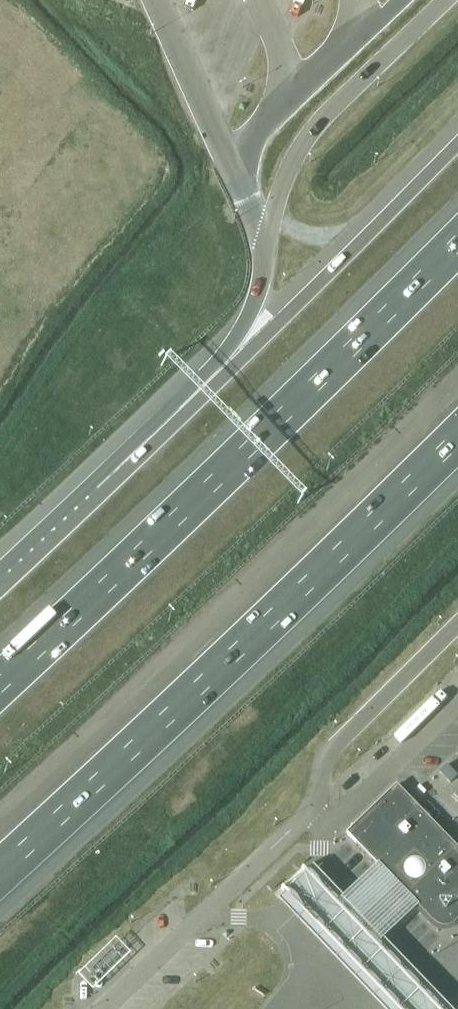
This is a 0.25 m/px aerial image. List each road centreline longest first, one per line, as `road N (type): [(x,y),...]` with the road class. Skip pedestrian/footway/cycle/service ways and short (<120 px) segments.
road 1 (motorway): [(457,240),(0,683)]
road 2 (motorway): [(0,879),(457,445)]
road 3 (motorway): [(233,368),(0,590)]
road 4 (motorway): [(457,143),(233,368)]
road 5 (motorway): [(268,251),(233,368)]

